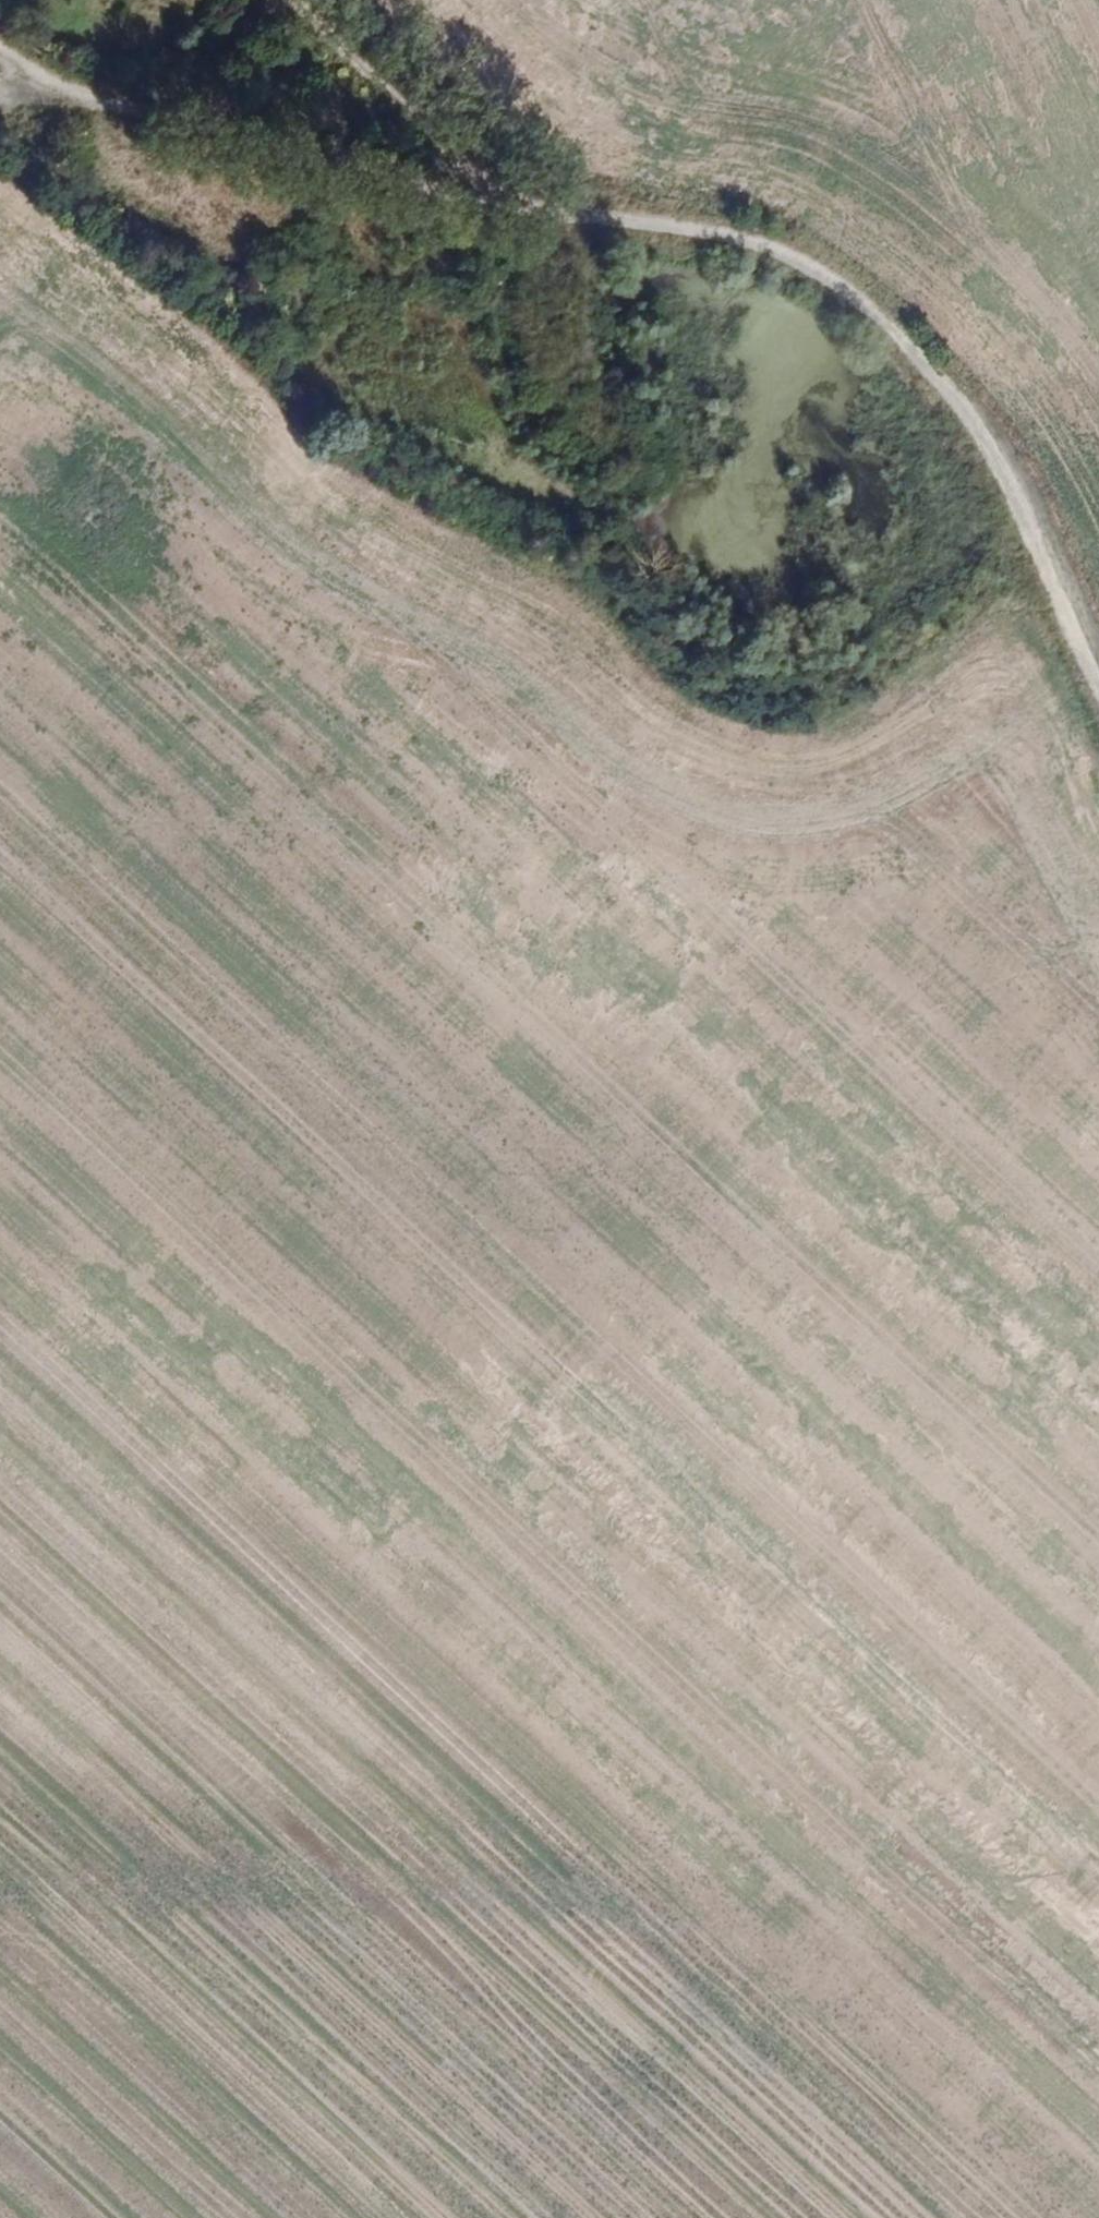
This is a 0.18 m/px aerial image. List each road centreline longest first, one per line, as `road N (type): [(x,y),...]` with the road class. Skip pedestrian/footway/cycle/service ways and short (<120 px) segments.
road 1 (track): [(299,0),(526,222),(835,277),(940,371),(1098,681)]
road 2 (track): [(0,54),(88,102),(526,222)]

